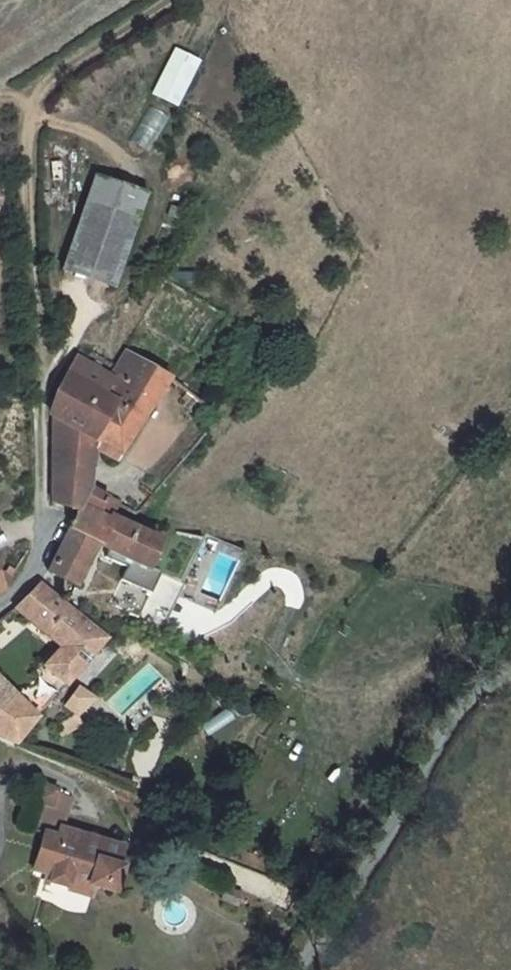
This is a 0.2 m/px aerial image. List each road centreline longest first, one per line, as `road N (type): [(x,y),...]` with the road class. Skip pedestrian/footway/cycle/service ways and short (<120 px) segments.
road 1 (track): [(30,93),(39,523)]
road 2 (unclassified): [(300,969),(447,732),(486,691),(510,682)]

